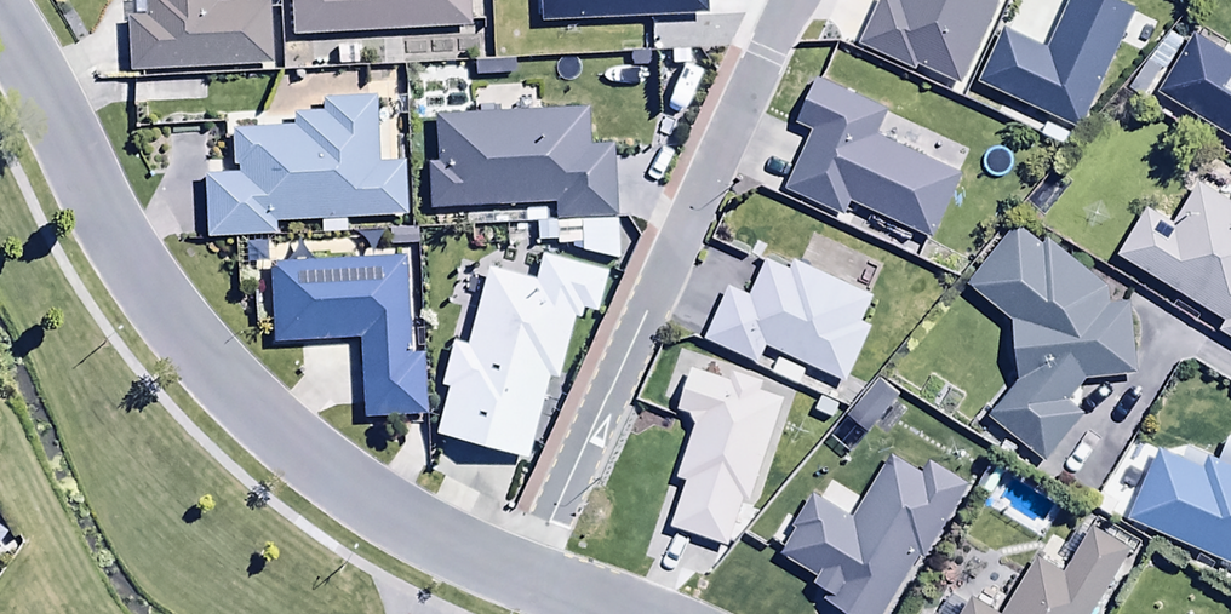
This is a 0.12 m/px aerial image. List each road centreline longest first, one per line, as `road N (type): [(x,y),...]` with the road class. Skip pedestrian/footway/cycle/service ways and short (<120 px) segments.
road 1 (residential): [(0,25),(231,379),(350,486),(522,579)]
road 2 (residential): [(522,579),(790,0)]

